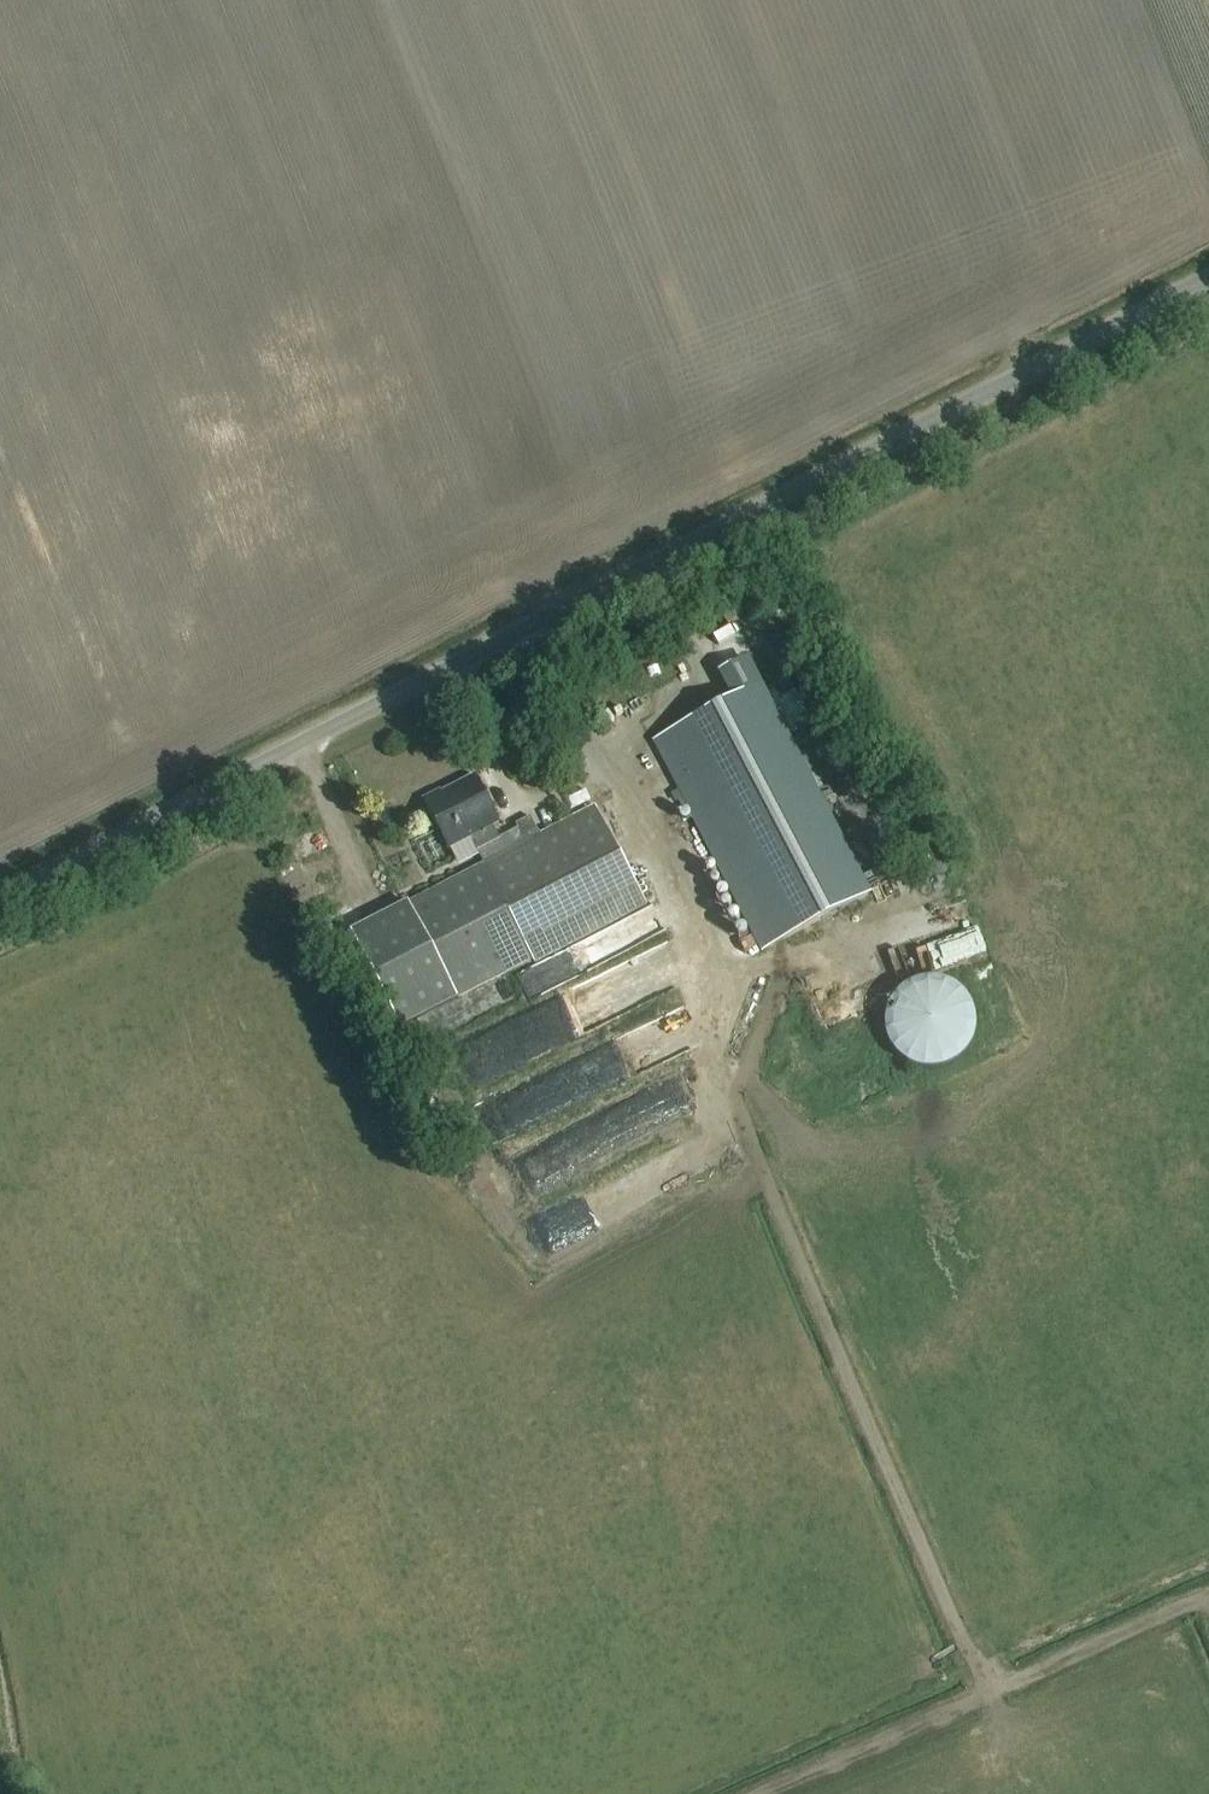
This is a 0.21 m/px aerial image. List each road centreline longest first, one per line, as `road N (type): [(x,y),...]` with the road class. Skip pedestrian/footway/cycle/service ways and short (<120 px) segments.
road 1 (unclassified): [(0,896),(1208,277)]
road 2 (track): [(750,1154),(988,1690)]
road 3 (track): [(758,1793),(1208,1593)]

